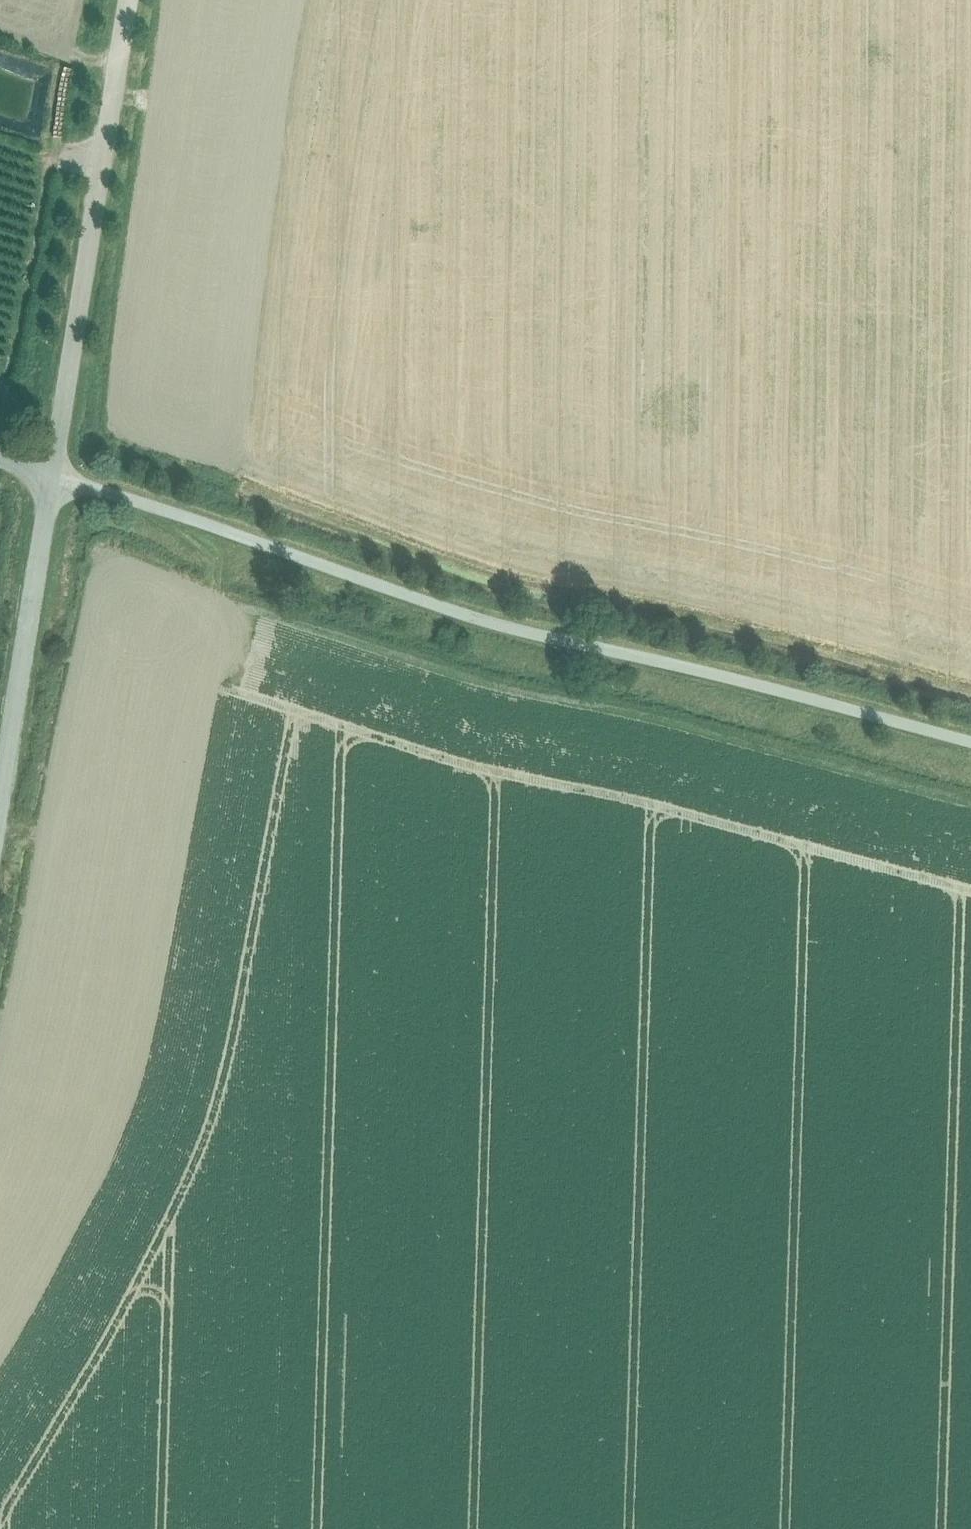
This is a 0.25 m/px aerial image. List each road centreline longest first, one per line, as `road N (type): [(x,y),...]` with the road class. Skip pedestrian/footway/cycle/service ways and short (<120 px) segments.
road 1 (unclassified): [(970,742),(474,620),(180,514),(57,479)]
road 2 (tertiary): [(57,479),(129,0)]
road 3 (tertiary): [(0,789),(57,479)]

